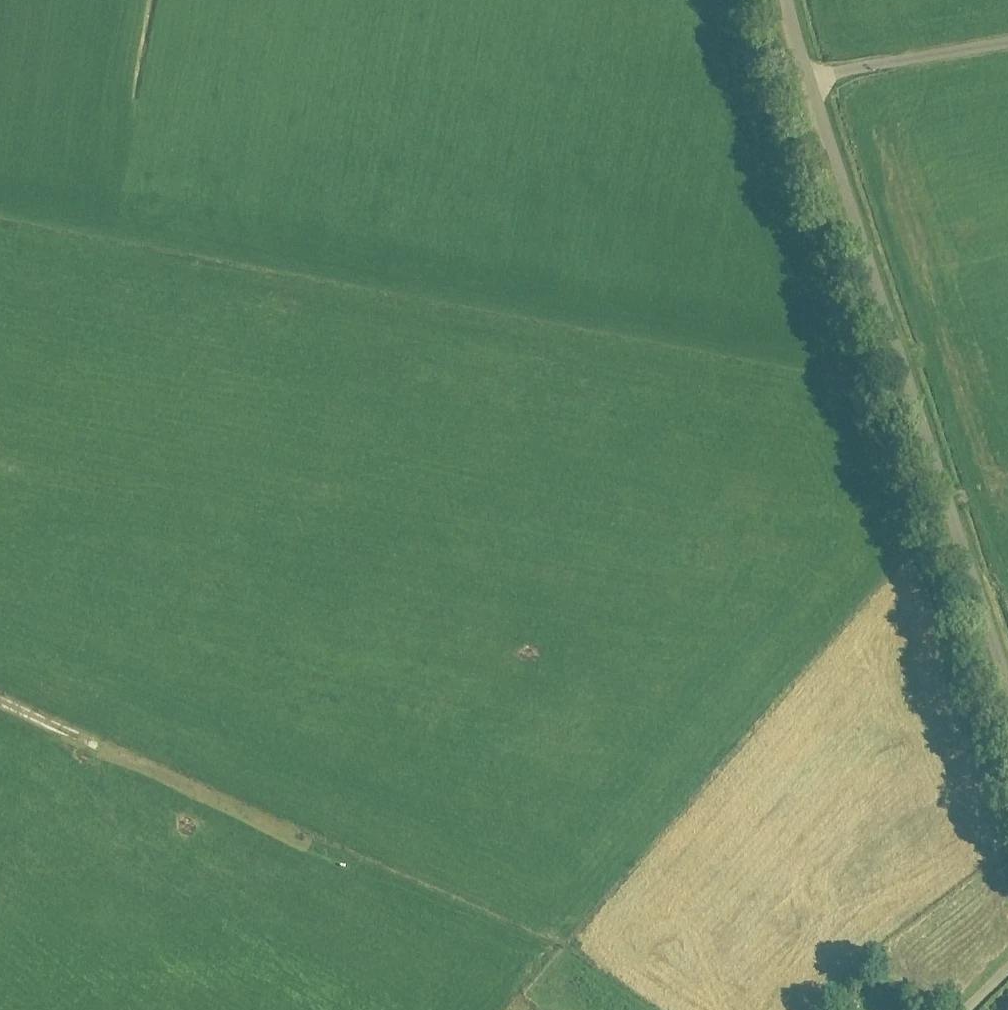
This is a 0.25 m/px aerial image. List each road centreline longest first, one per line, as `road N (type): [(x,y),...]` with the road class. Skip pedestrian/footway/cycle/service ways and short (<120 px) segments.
road 1 (unclassified): [(1007,692),(785,0)]

